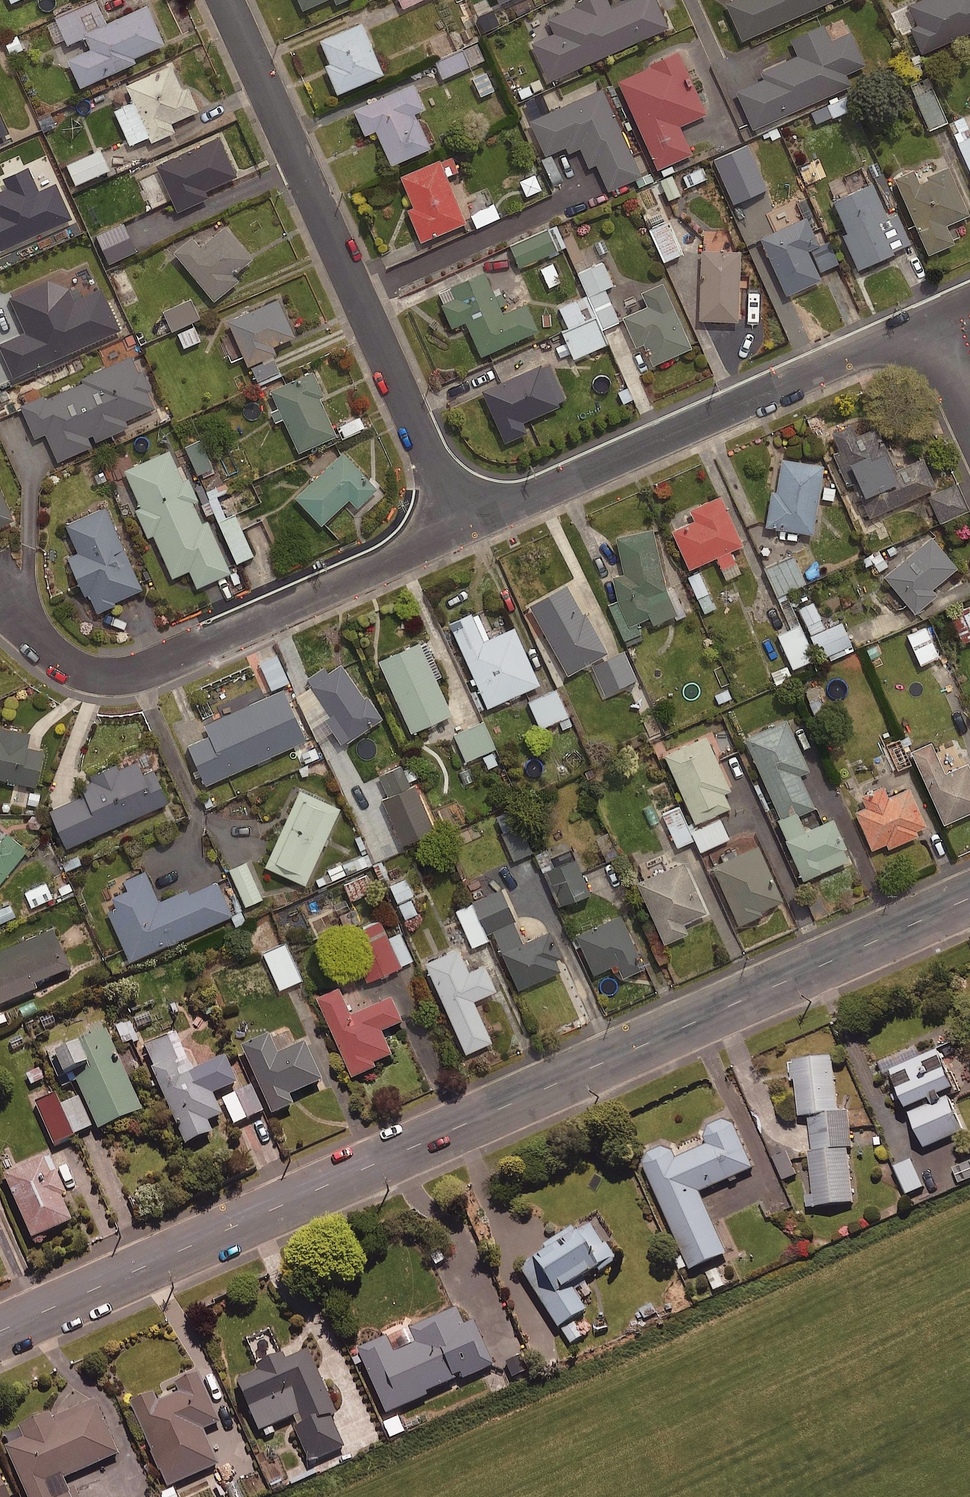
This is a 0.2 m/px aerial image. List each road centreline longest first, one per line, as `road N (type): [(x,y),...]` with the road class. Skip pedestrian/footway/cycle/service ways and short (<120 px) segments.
road 1 (secondary): [(0,1332),(969,898)]
road 2 (residential): [(226,0),(463,529)]
road 3 (residential): [(463,529),(125,675),(90,673),(54,658),(24,629),(0,578)]
road 4 (residential): [(926,322),(463,529)]

